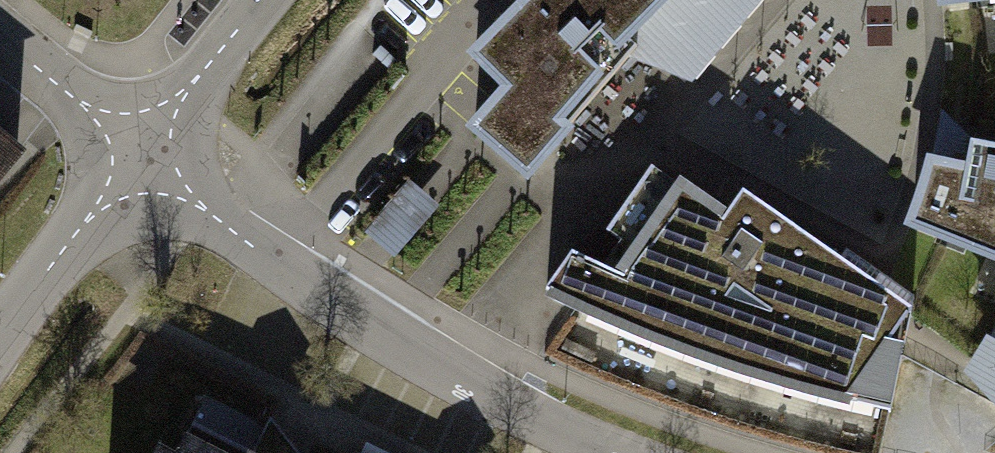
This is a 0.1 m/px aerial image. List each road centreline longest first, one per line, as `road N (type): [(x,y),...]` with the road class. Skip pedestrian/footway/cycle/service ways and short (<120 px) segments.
road 1 (residential): [(602,452),(484,396),(322,296),(143,154)]
road 2 (residential): [(0,348),(143,154)]
road 3 (residential): [(143,154),(0,27)]
road 4 (residential): [(143,154),(256,0)]

